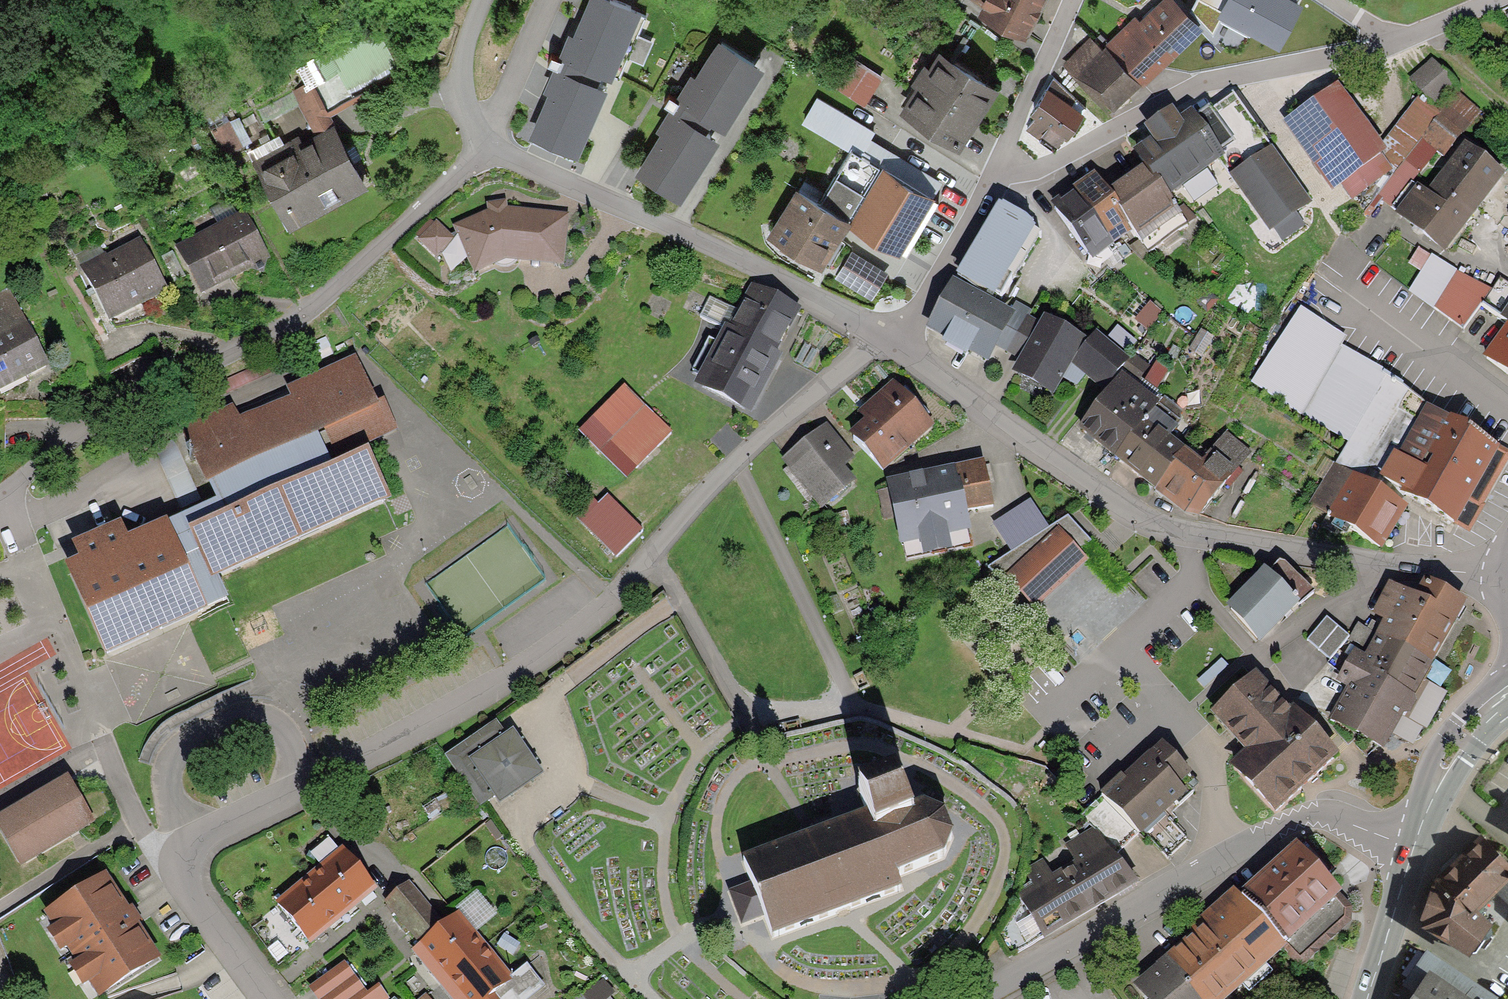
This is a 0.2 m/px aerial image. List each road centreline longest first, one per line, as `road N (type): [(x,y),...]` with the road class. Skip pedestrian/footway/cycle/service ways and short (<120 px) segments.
road 1 (residential): [(872,337),(732,460),(556,635),(429,719),(191,841),(177,889)]
road 2 (residential): [(1507,566),(1374,565),(1185,530),(872,337)]
road 3 (residential): [(1413,848),(1333,821),(1287,820),(971,998)]
road 4 (residential): [(872,337),(778,279),(479,141)]
road 5 (residential): [(1399,39),(1331,62),(1201,79),(1036,166),(990,168)]
road 6 (residential): [(2,498),(137,828),(177,889)]
road 7 (residential): [(239,347),(100,414),(14,479),(2,498)]
road 8 (residential): [(479,141),(454,177),(309,306)]
road 9 (residential): [(990,168),(911,295),(872,337)]
road 10 (secondary): [(1507,694),(1452,751),(1413,848)]
road 11 (residential): [(1064,0),(990,168)]
road 12 (secondary): [(1413,848),(1367,998)]
road 13 (residential): [(541,0),(479,141)]
road 14 (unclassified): [(479,141),(465,48),(478,0)]
road 15 (residential): [(177,889),(260,998)]
road 16 (residential): [(117,343),(151,330),(239,347)]

